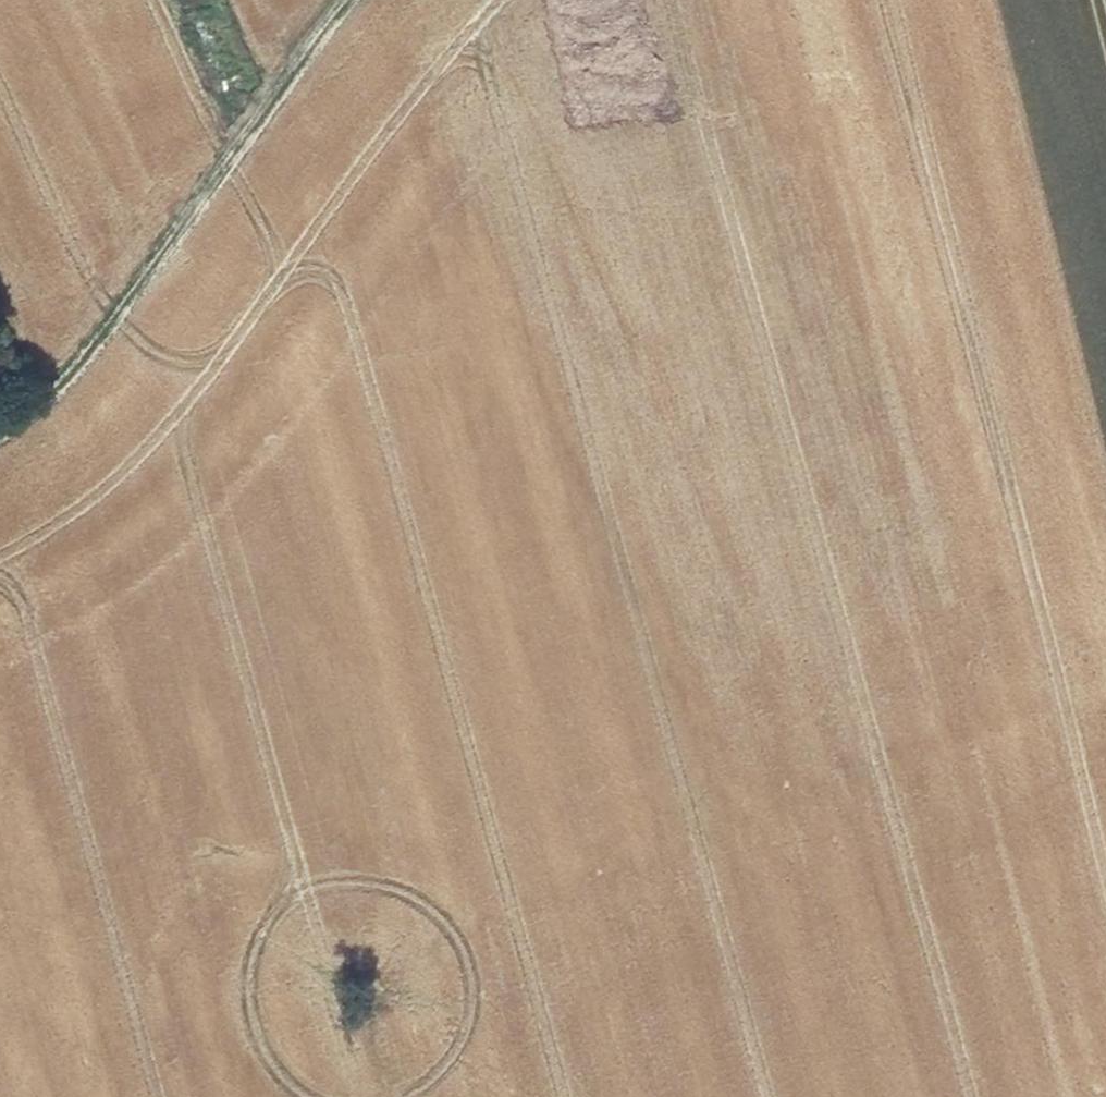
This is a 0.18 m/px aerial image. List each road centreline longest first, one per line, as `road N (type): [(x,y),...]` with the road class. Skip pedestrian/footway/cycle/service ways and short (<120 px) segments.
road 1 (track): [(347,0),(124,297),(0,420)]

